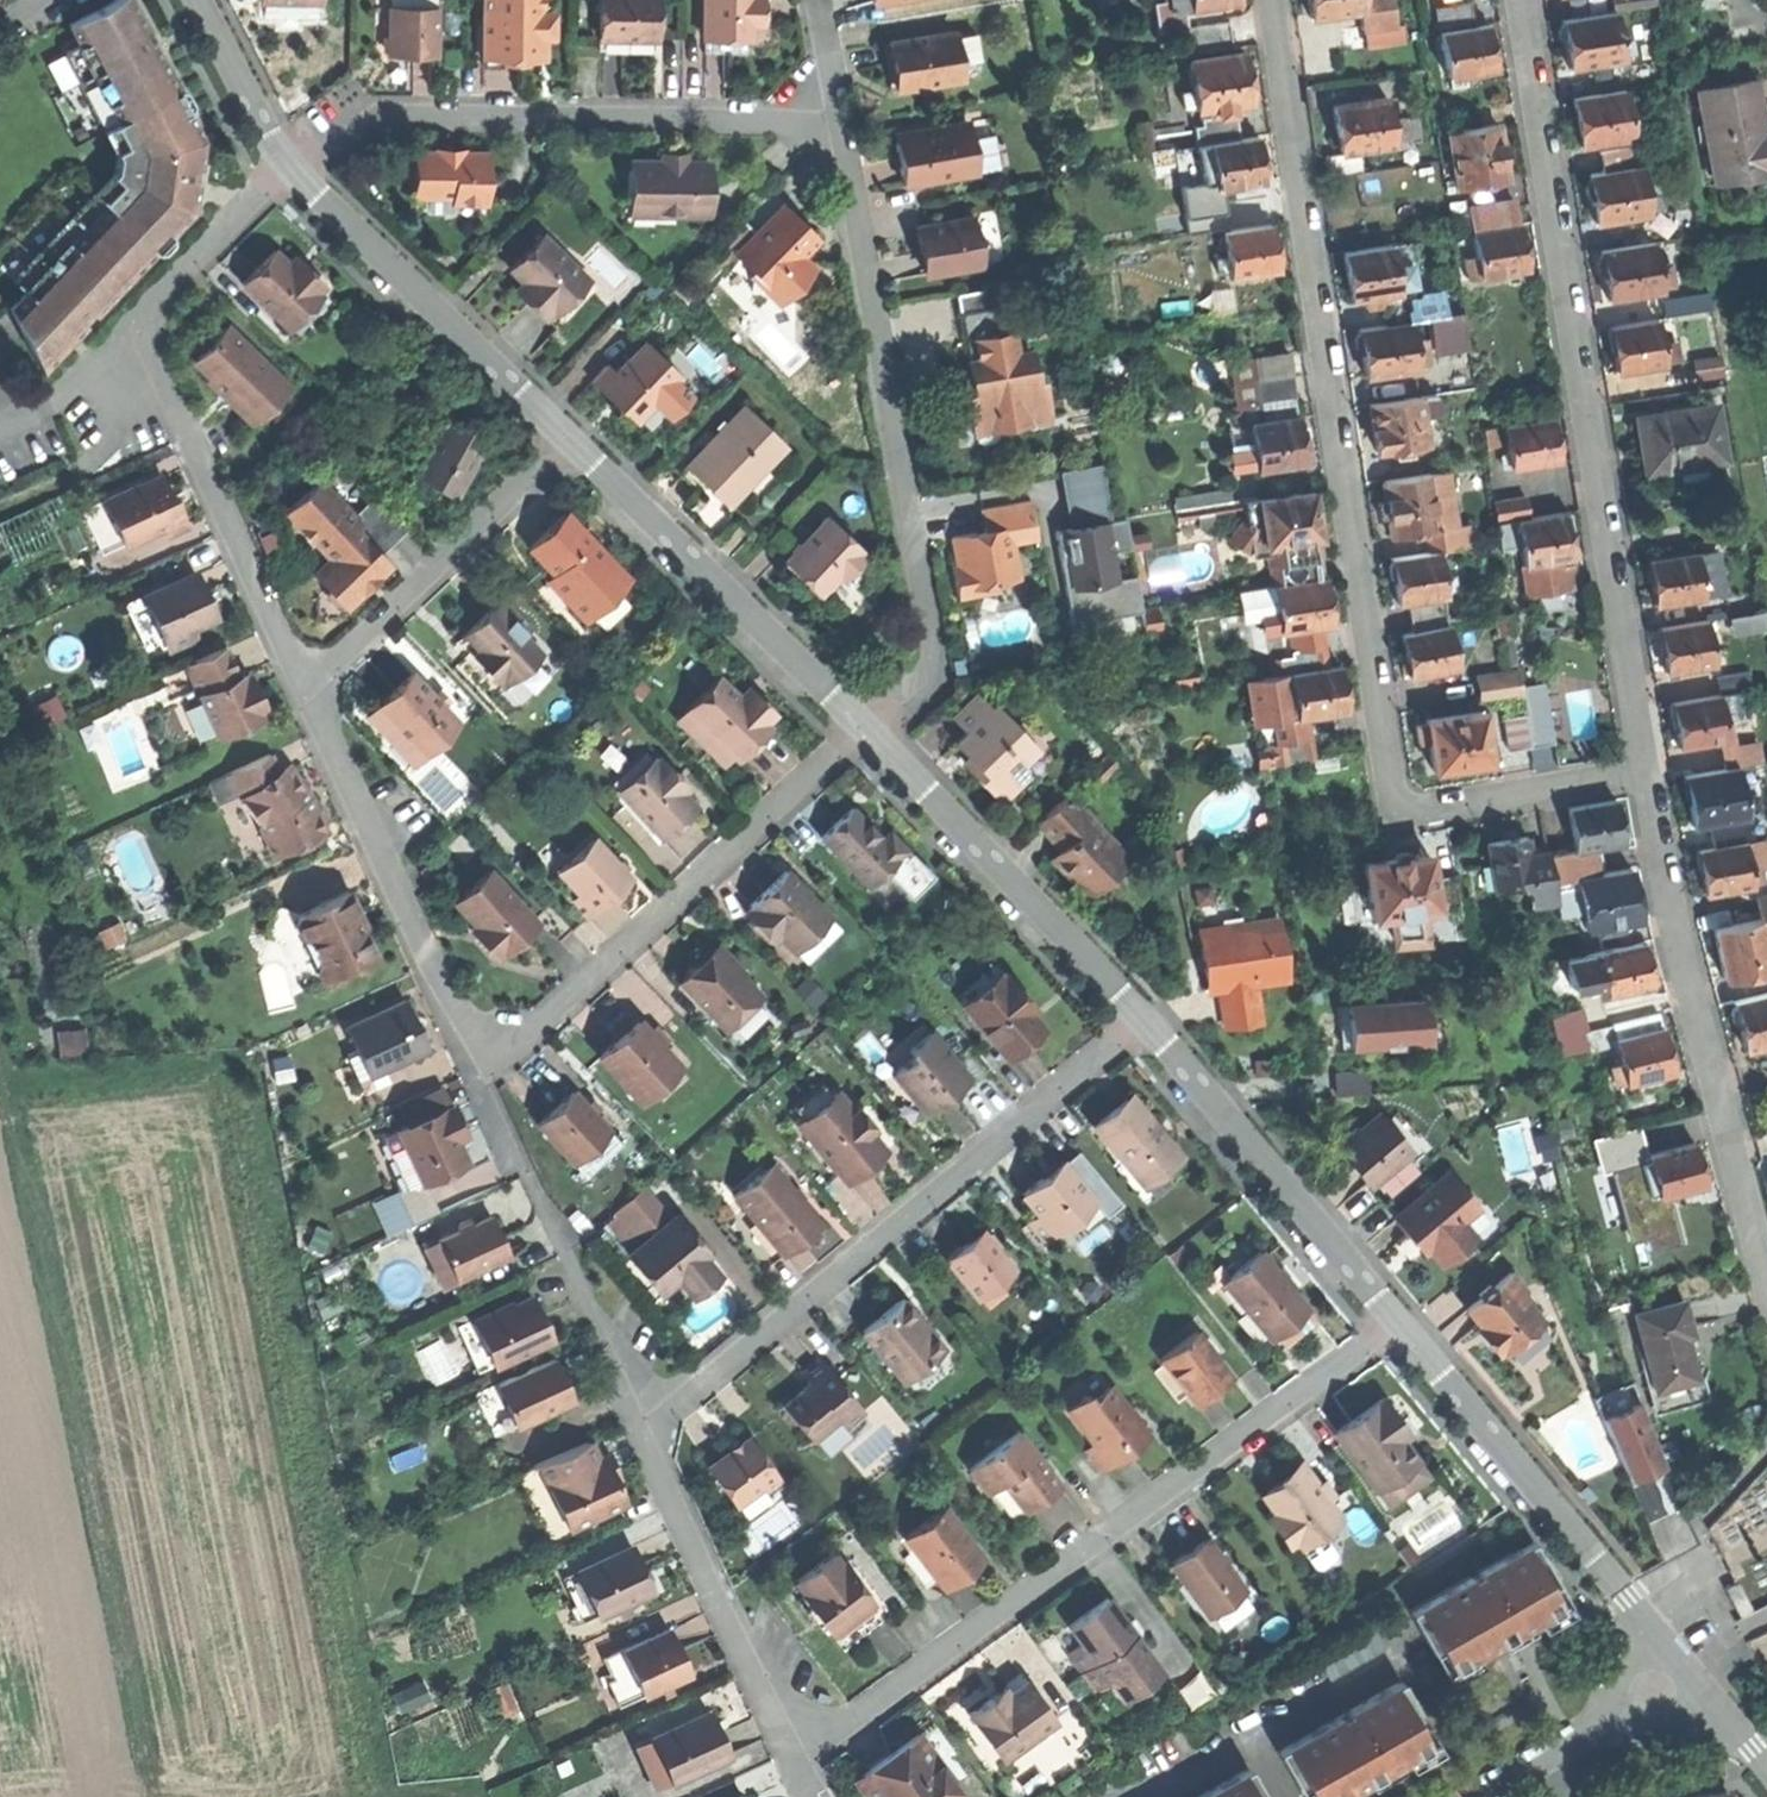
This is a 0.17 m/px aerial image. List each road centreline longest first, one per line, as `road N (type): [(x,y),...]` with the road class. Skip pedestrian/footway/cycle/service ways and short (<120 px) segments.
road 1 (residential): [(1272,0),(1393,797),(1411,811),(1649,773)]
road 2 (track): [(385,1796),(258,1074),(235,1057),(6,1077),(0,1052)]
road 3 (residential): [(1649,773),(1523,0)]
road 4 (track): [(155,1796),(6,1077)]
road 5 (residential): [(1397,1319),(839,1730),(801,1743)]
road 6 (residential): [(868,733),(920,690),(931,655),(839,125)]
road 7 (residential): [(1144,1025),(650,1423)]
road 8 (residential): [(290,168),(175,274),(151,321),(303,676)]
road 9 (residential): [(839,125),(764,117),(369,123),(330,138),(290,168)]
road 10 (residential): [(1649,773),(1699,1014),(1766,1276)]
road 11 (residential): [(488,1051),(521,1040),(868,733)]
road 12 (residential): [(303,676),(457,1019),(488,1051)]
road 13 (residential): [(488,1051),(483,1083),(508,1150),(529,1177),(650,1423)]
road 14 (residential): [(868,733),(576,445)]
road 15 (residential): [(1144,1025),(868,733)]
road 16 (residential): [(576,445),(290,168)]
road 17 (residential): [(1397,1319),(1144,1025)]
road 18 (residential): [(1629,1598),(1397,1319)]
road 19 (residential): [(576,445),(339,658),(303,676)]
road 20 (residential): [(650,1423),(656,1466),(801,1743)]
road 21 (residential): [(1675,1667),(1471,1796)]
road 22 (track): [(184,409),(124,431),(83,476),(0,513)]
road 23 (residential): [(290,168),(199,0)]
road 24 (residential): [(1766,1778),(1675,1667)]
road 25 (residential): [(839,125),(814,0)]

